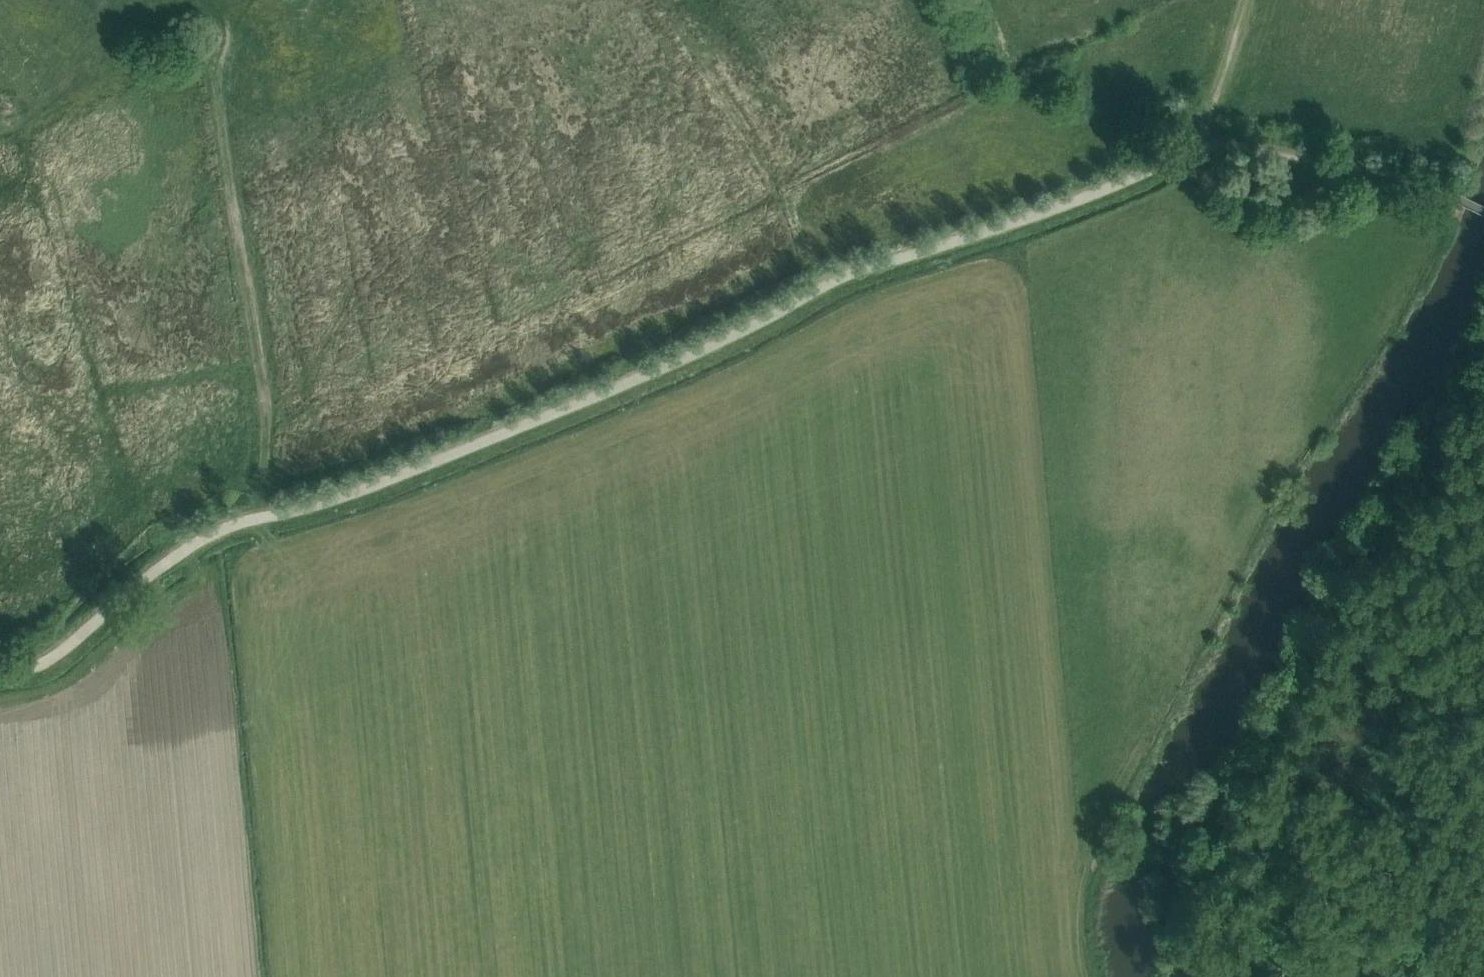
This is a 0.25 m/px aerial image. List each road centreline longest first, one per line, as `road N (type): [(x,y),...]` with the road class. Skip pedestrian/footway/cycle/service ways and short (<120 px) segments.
road 1 (track): [(252,519),(262,412),(205,0)]
road 2 (track): [(1241,0),(1195,149)]

